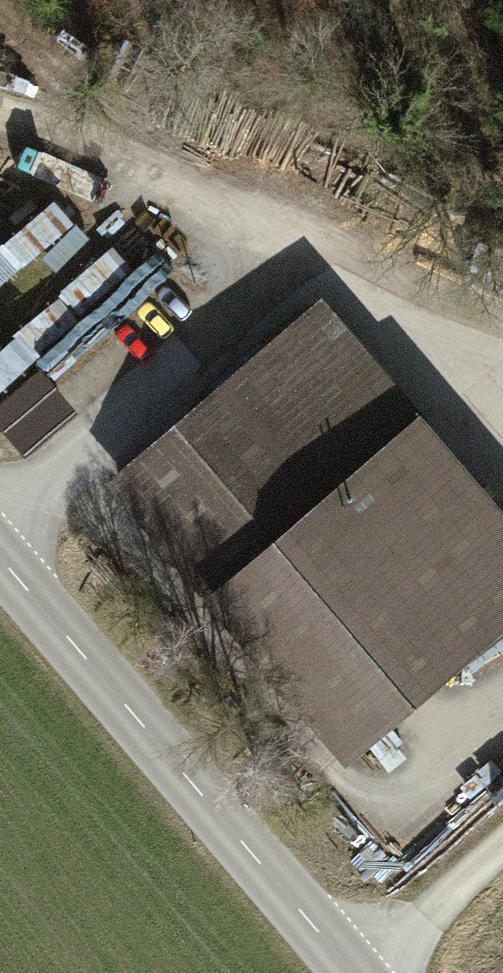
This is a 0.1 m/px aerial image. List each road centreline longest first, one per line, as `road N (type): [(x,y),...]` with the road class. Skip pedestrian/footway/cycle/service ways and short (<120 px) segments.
road 1 (track): [(18,493),(332,801),(383,793),(502,696)]
road 2 (tertiary): [(352,972),(0,567)]
road 3 (track): [(0,115),(293,213)]
road 4 (track): [(502,400),(430,269)]

